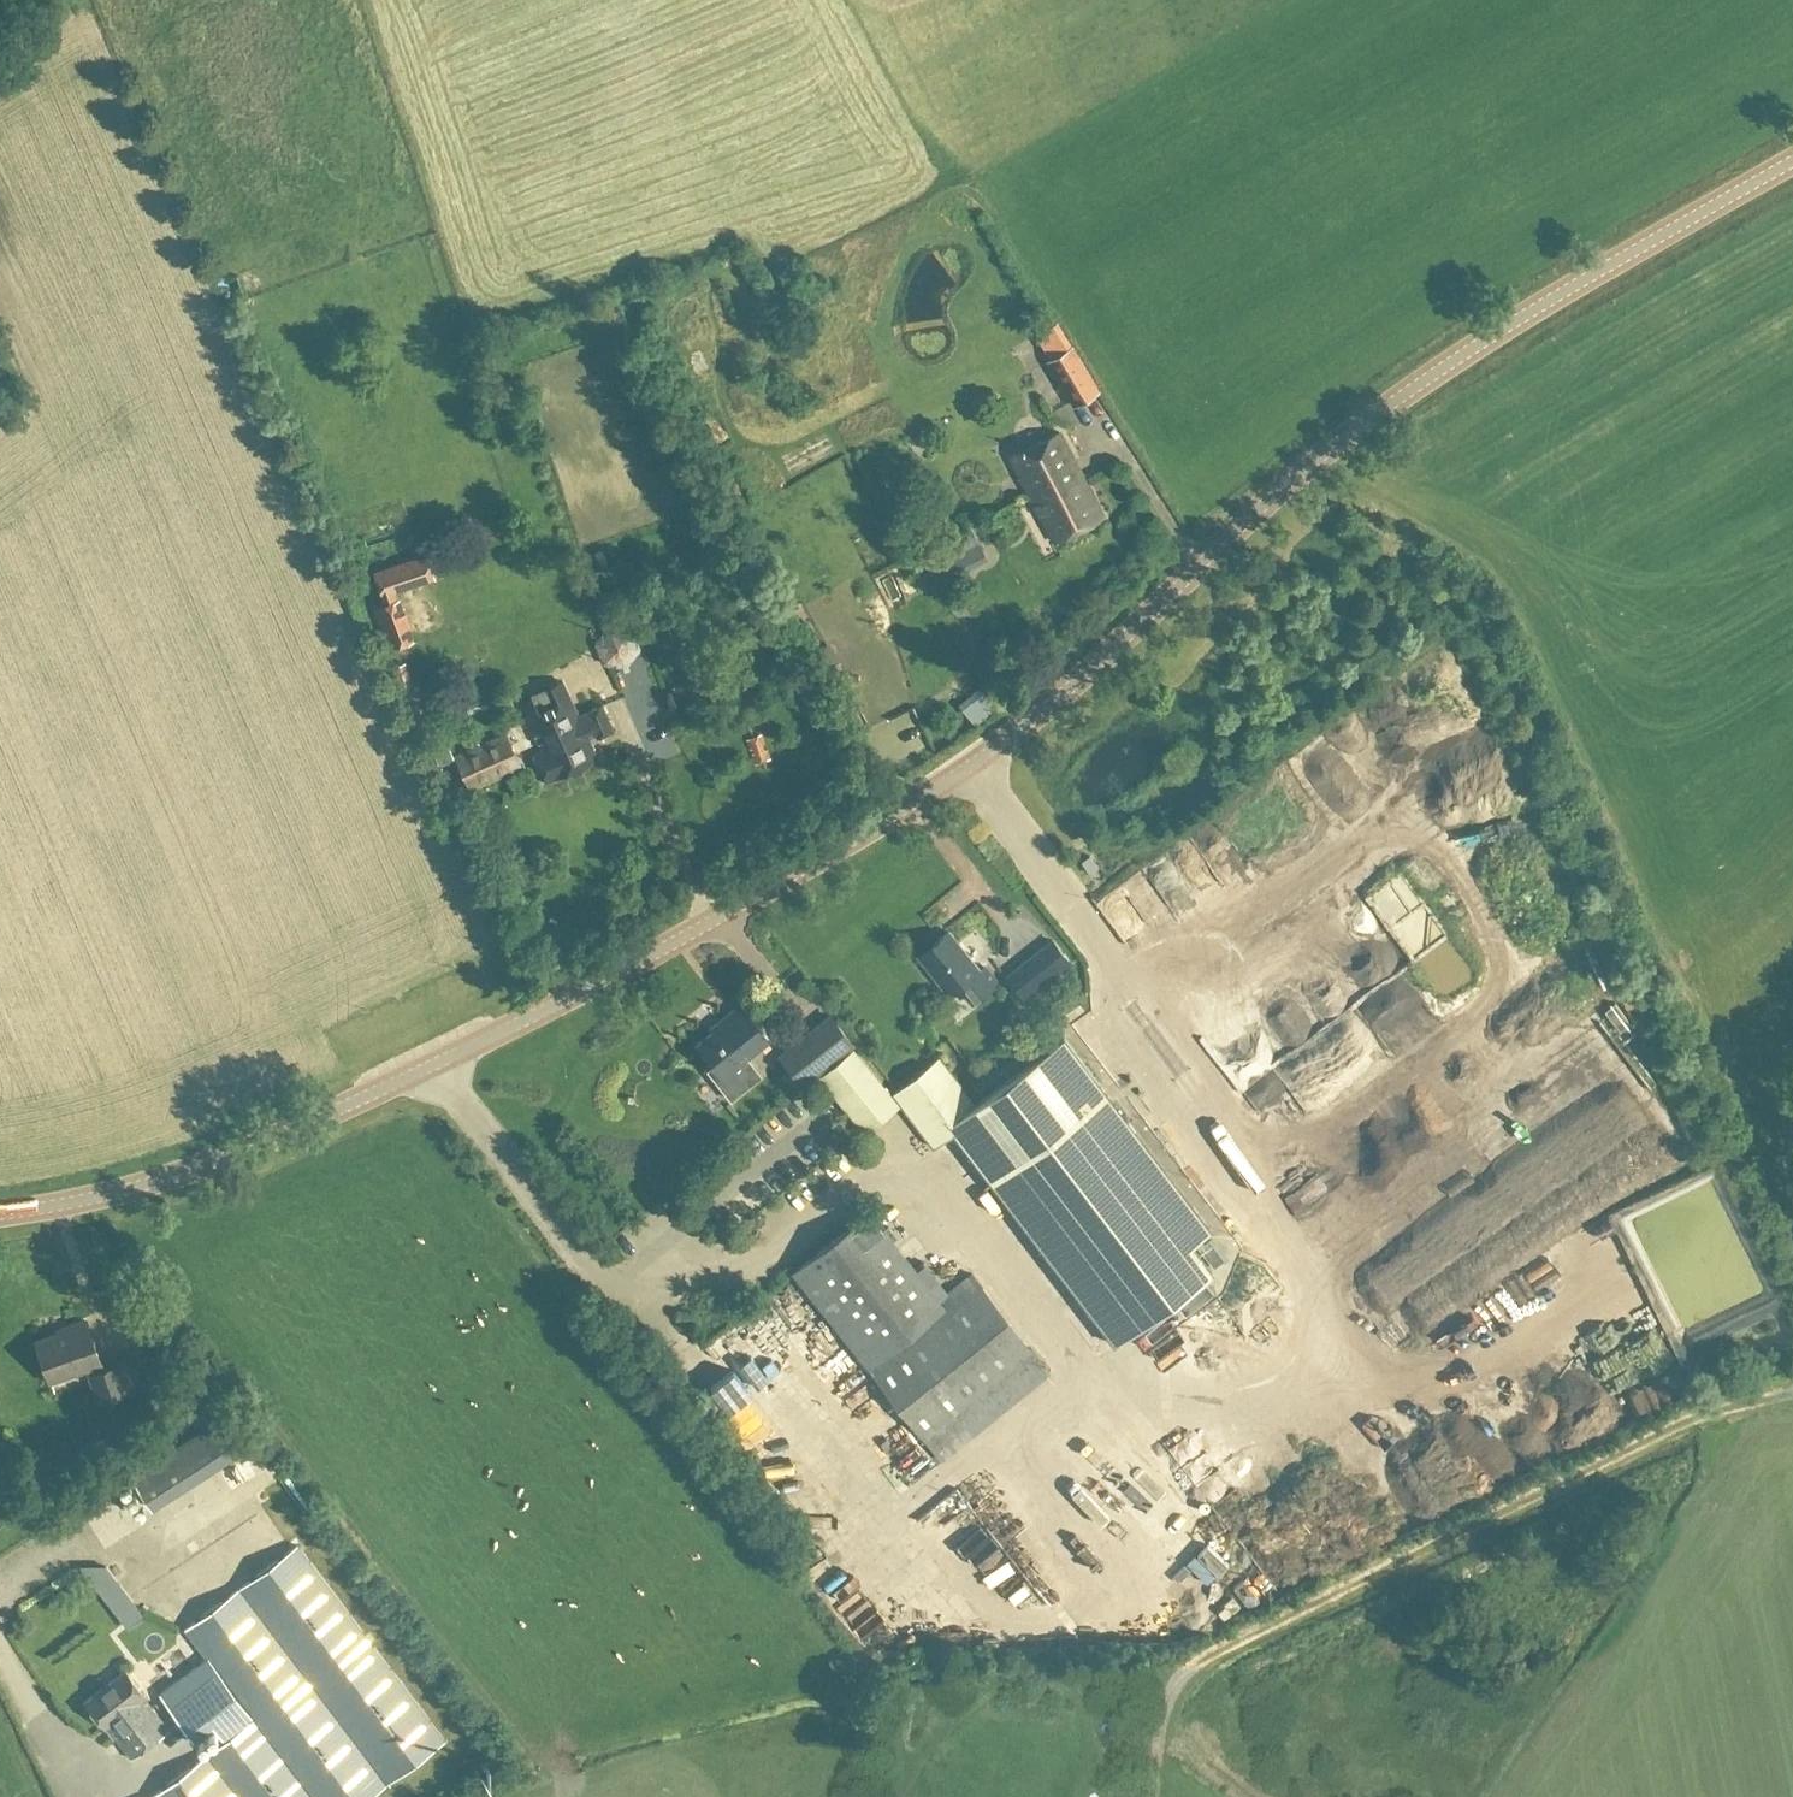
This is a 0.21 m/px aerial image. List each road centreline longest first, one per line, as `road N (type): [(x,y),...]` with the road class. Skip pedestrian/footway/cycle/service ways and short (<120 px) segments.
road 1 (tertiary): [(0,1217),(107,1196),(329,1119),(688,934),(937,792),(1043,713),(1385,407),(1526,314),(1792,160)]
road 2 (track): [(1792,1393),(1646,1442),(1200,1664),(1173,1694),(1153,1796)]

